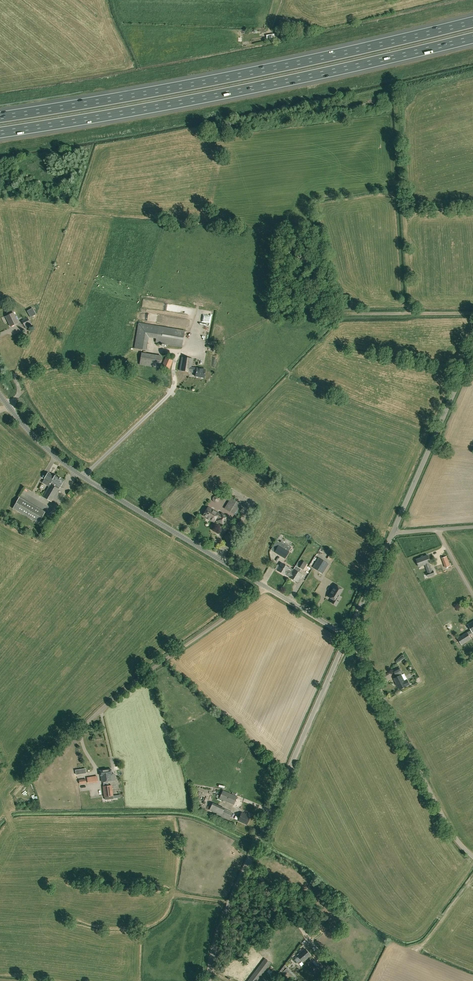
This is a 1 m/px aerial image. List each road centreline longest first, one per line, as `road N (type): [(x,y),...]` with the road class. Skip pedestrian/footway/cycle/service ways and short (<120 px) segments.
road 1 (motorway): [(472,22),(0,117)]
road 2 (motorway): [(0,132),(472,38)]
road 3 (unclassified): [(347,637),(63,463),(0,393)]
road 4 (track): [(266,588),(122,691),(11,798),(19,836)]
road 5 (unclassified): [(472,856),(452,834),(347,637)]
road 6 (unclassified): [(249,862),(347,637)]
road 7 (track): [(233,901),(88,895),(43,871),(19,836)]
road 8 (unclassified): [(392,533),(472,348)]
road 9 (unclassified): [(338,980),(249,862)]
road 10 (unclassified): [(210,980),(249,862)]

